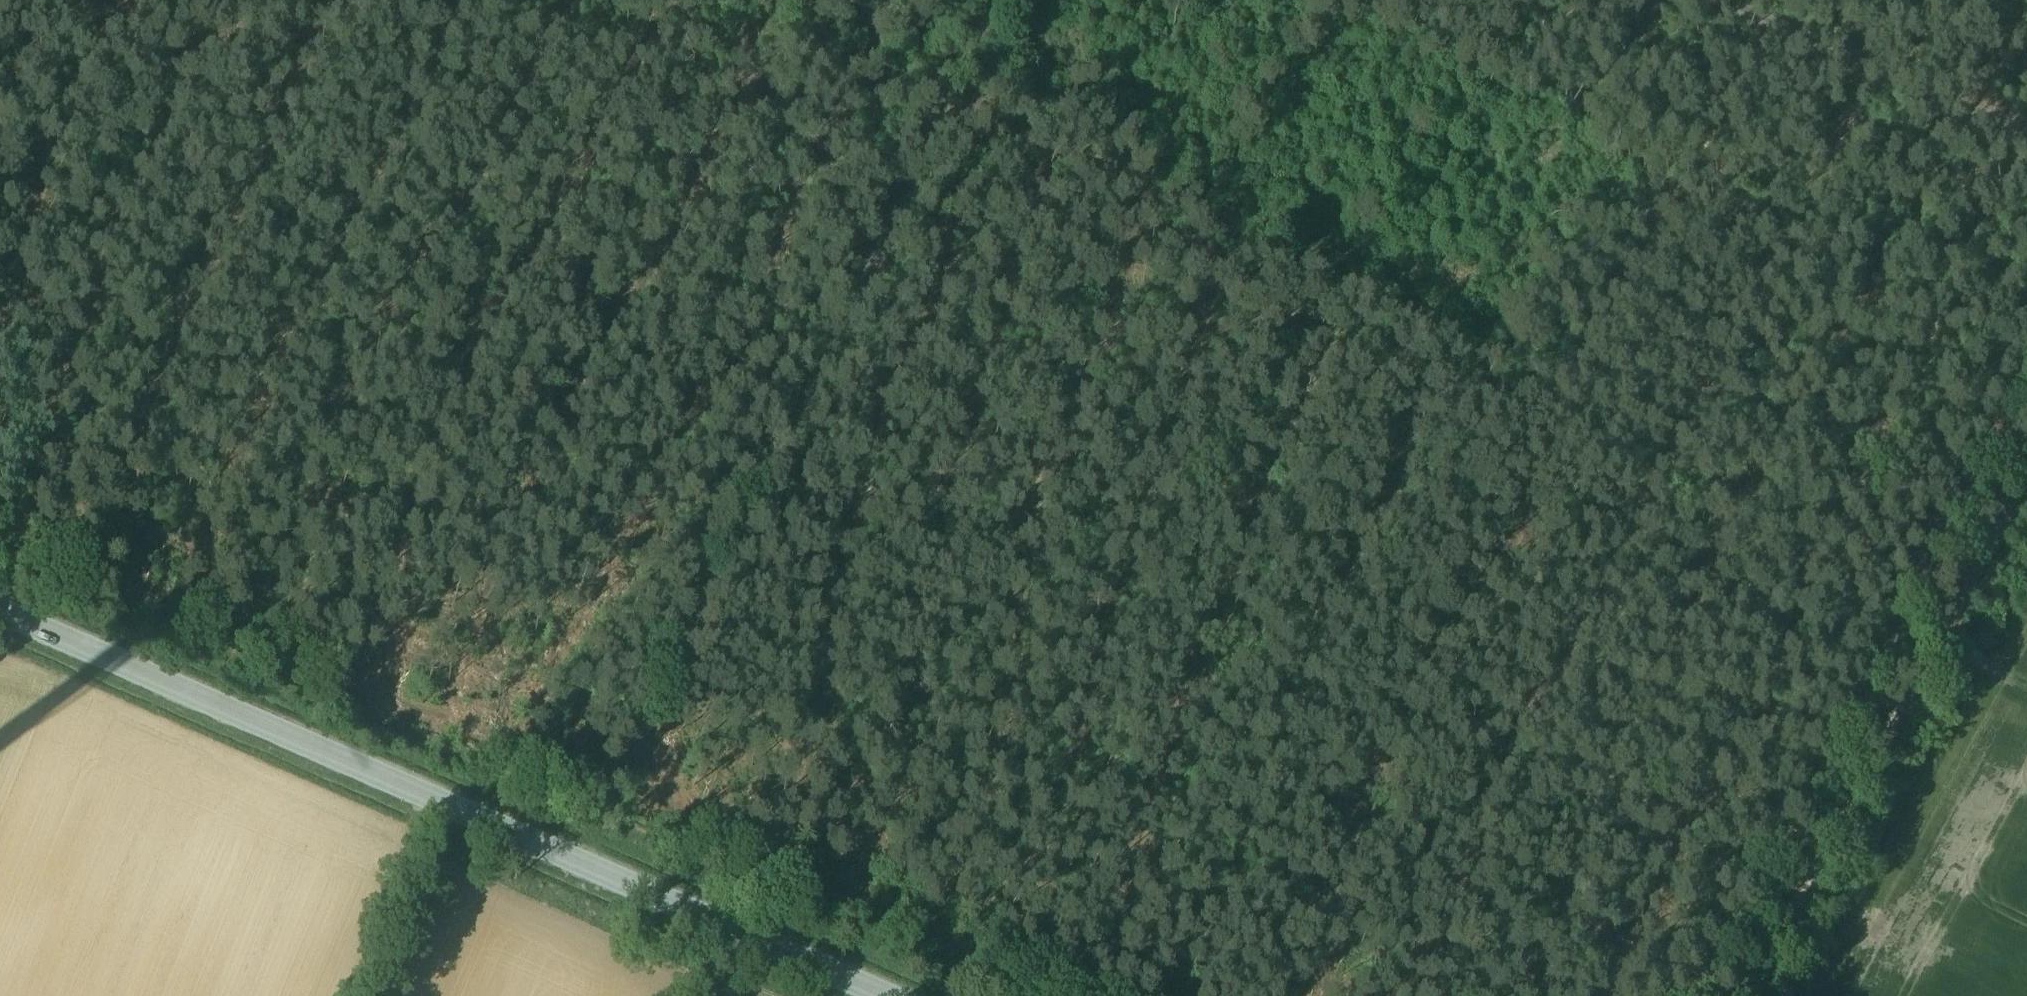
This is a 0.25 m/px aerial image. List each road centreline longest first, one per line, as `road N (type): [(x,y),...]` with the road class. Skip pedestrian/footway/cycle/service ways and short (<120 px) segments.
road 1 (secondary): [(0,611),(887,995)]
road 2 (track): [(2026,473),(1749,995)]

